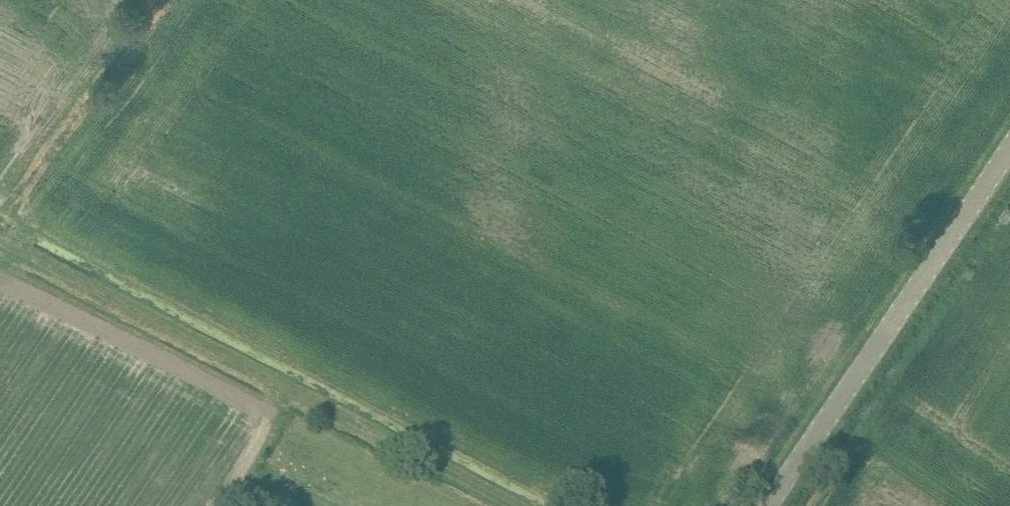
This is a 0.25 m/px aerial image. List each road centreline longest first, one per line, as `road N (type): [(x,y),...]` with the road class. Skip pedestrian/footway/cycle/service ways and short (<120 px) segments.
road 1 (unclassified): [(765,505),(1009,144)]

